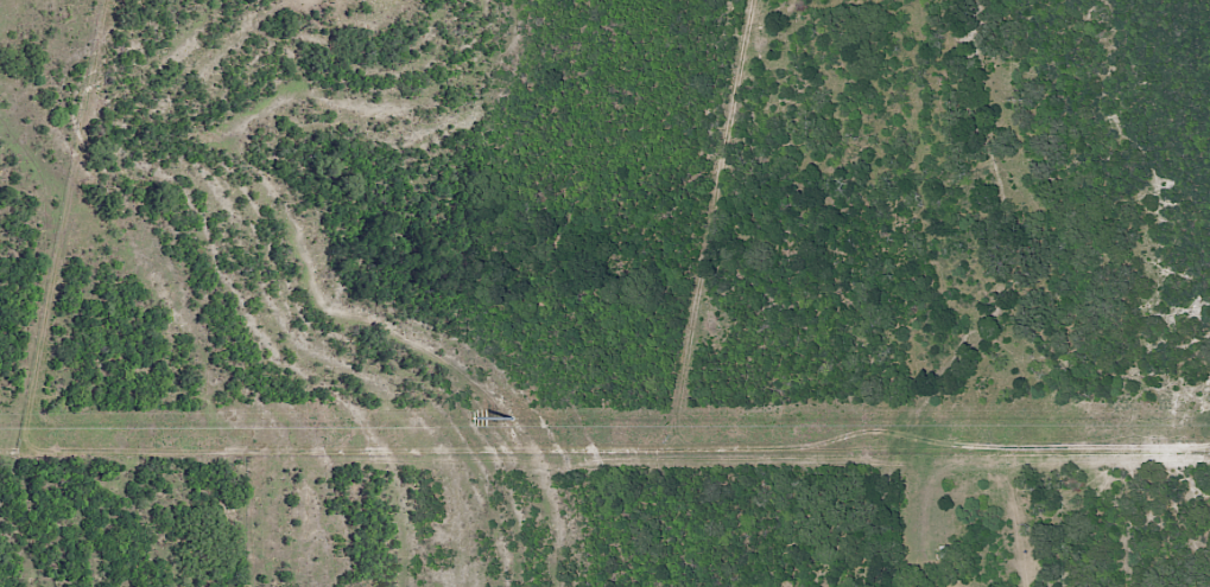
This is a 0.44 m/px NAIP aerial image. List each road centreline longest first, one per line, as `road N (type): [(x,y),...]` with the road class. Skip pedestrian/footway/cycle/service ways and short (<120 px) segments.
road 1 (track): [(1209,335),(1100,363),(999,368),(974,346),(949,315),(939,44),(931,0)]

